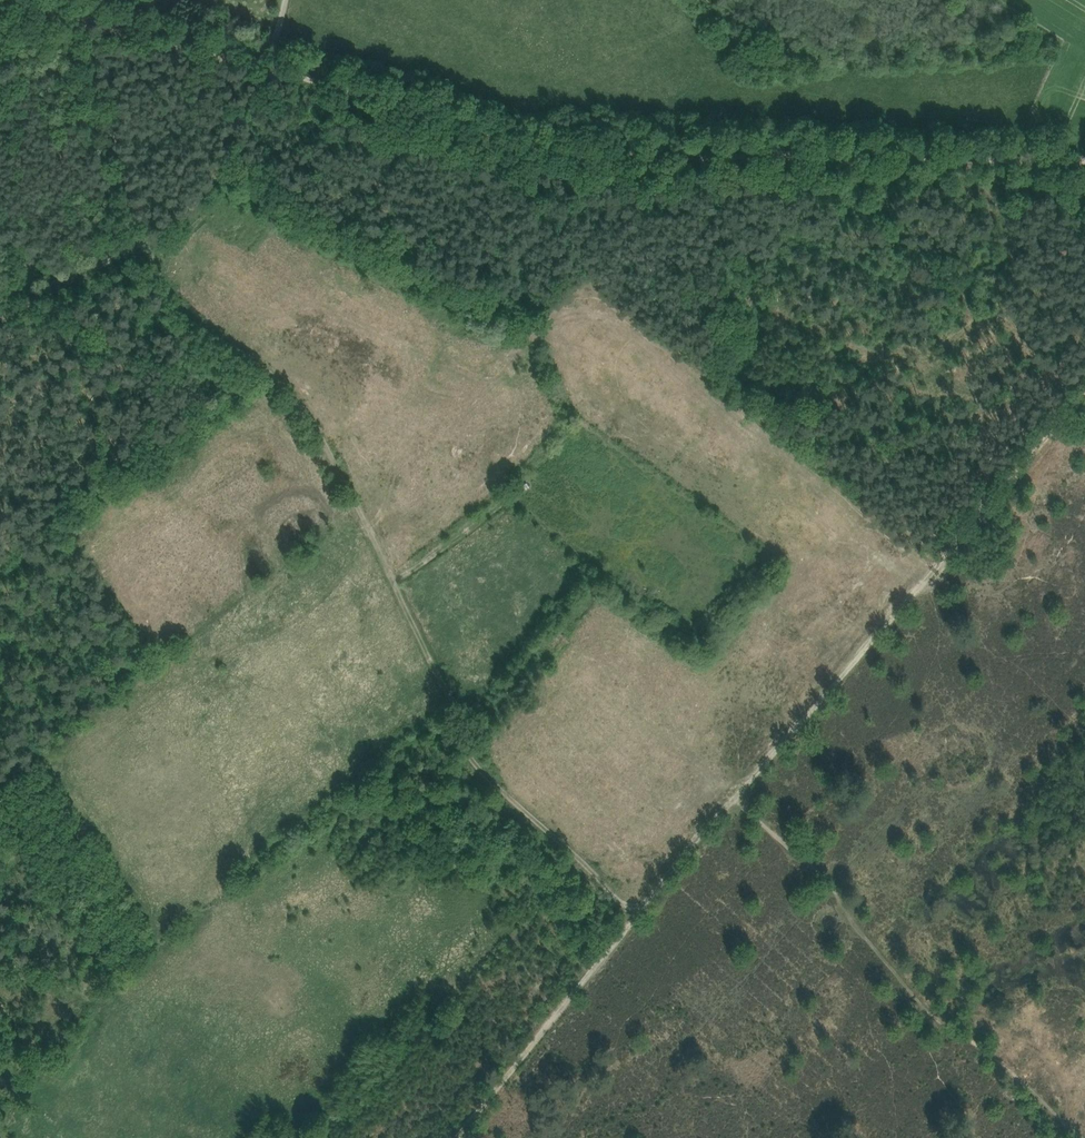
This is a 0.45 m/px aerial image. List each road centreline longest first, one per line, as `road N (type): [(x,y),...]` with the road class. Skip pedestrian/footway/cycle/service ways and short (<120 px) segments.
road 1 (track): [(79,13),(158,306),(284,385),(344,471),(458,708),(456,754),(639,910)]
road 2 (track): [(32,0),(537,140),(1084,156)]
road 3 (track): [(736,802),(1084,393)]
road 4 (track): [(1083,1137),(904,988),(823,876),(736,802)]
road 5 (track): [(455,1137),(736,802)]
road 6 (track): [(0,311),(136,241),(216,171),(259,64)]

